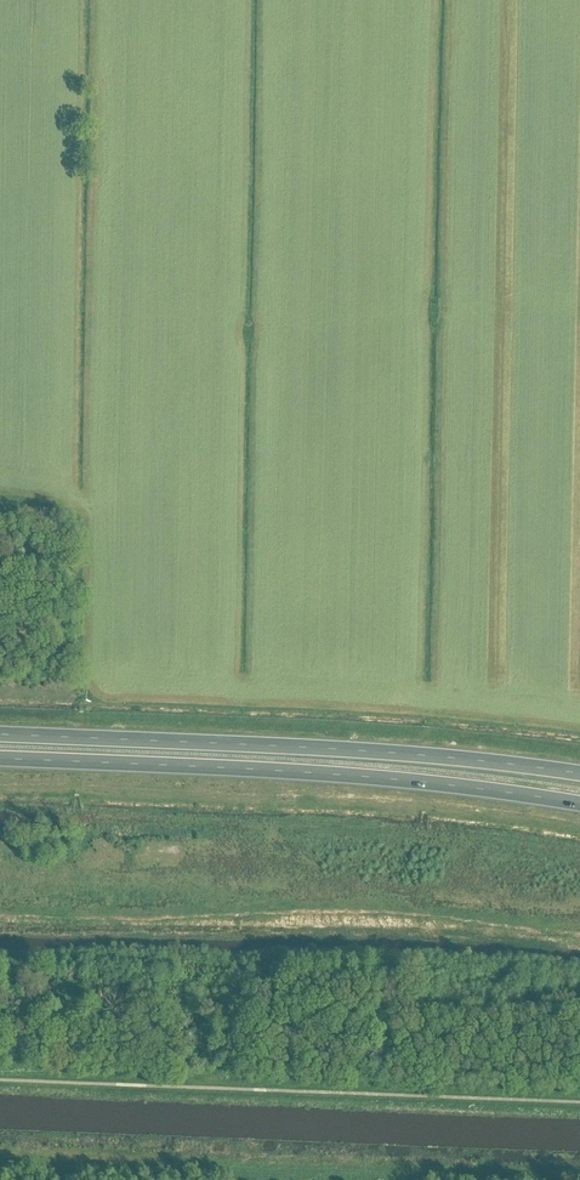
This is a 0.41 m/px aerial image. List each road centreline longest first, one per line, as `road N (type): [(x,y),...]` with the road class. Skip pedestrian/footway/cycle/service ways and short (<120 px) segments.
road 1 (trunk): [(0,758),(366,777),(579,804)]
road 2 (trunk): [(579,774),(365,751),(0,734)]

